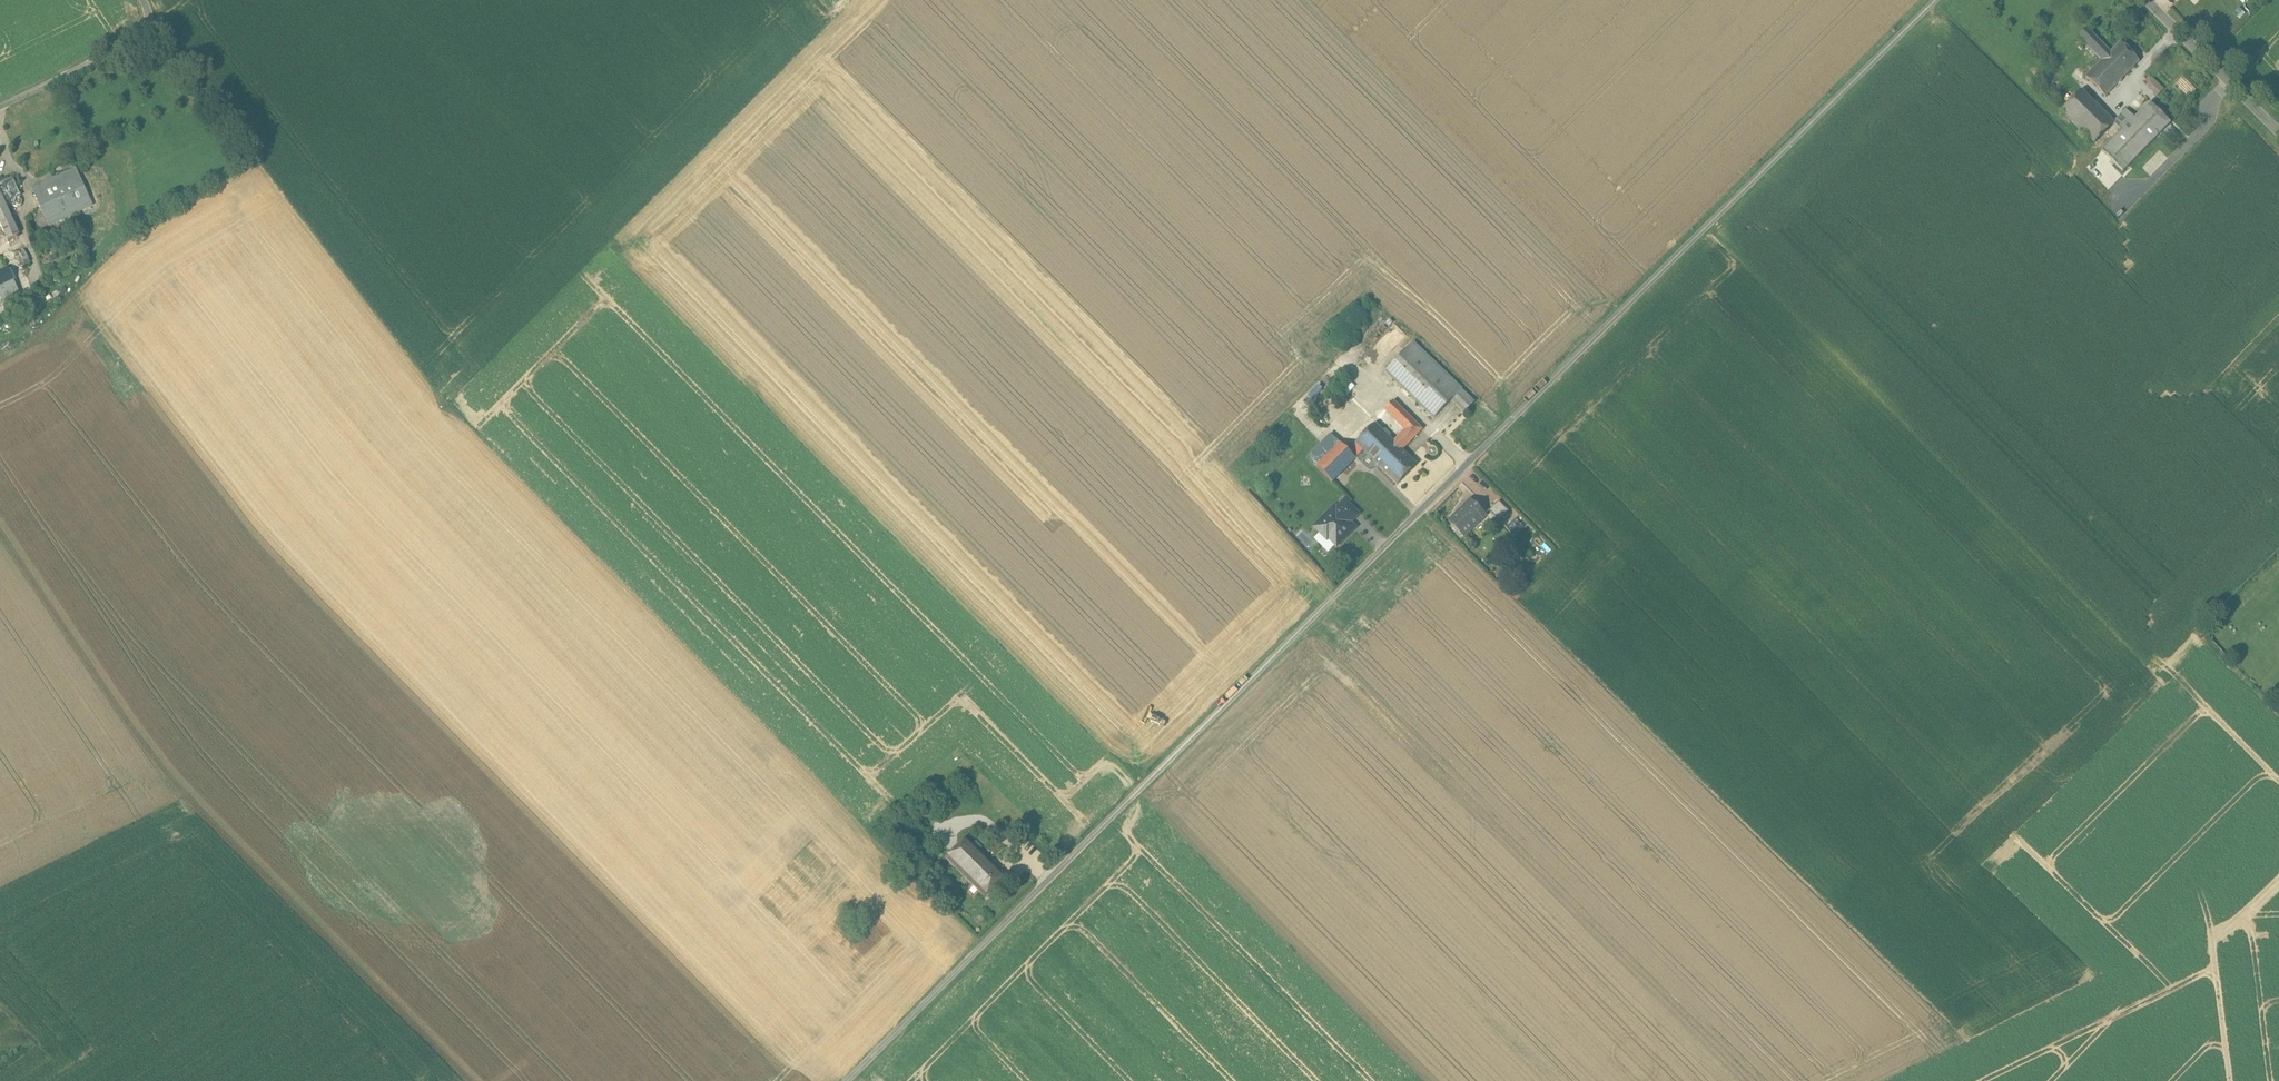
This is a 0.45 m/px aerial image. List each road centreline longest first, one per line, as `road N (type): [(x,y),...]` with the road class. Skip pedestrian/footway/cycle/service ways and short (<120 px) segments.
road 1 (track): [(847,1080),(1937,0)]
road 2 (track): [(145,0),(149,23),(138,43),(0,107)]
road 3 (track): [(1464,464),(1398,396),(1346,360),(1368,340)]
road 4 (tertiary): [(2151,0),(2278,130)]

